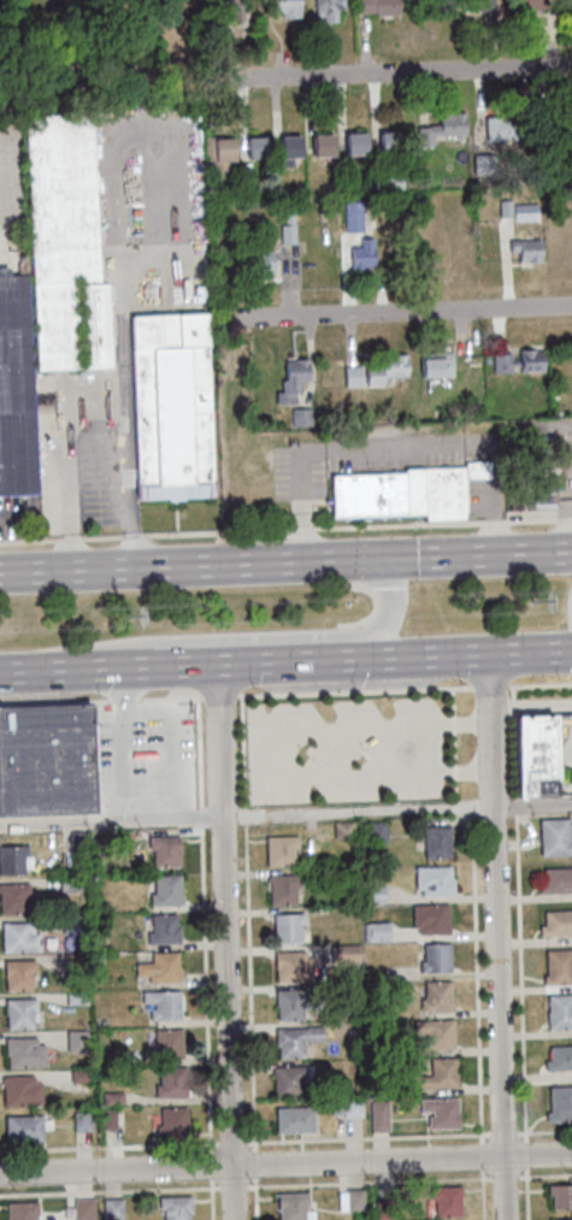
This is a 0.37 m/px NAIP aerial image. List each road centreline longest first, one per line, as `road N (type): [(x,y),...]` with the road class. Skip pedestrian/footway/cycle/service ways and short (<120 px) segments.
road 1 (trunk): [(571,551),(0,571)]
road 2 (residential): [(571,1155),(0,1175)]
road 3 (residential): [(506,1219),(487,654)]
road 4 (residential): [(234,1219),(216,664)]
road 5 (trunk): [(30,671),(146,641),(368,631),(389,607),(385,556)]
road 6 (residential): [(571,68),(212,81)]
road 7 (residential): [(571,304),(228,318)]
road 8 (trunk): [(372,659),(571,650)]
road 9 (trunk): [(179,666),(372,659)]
road 10 (trunk): [(0,672),(179,666)]

